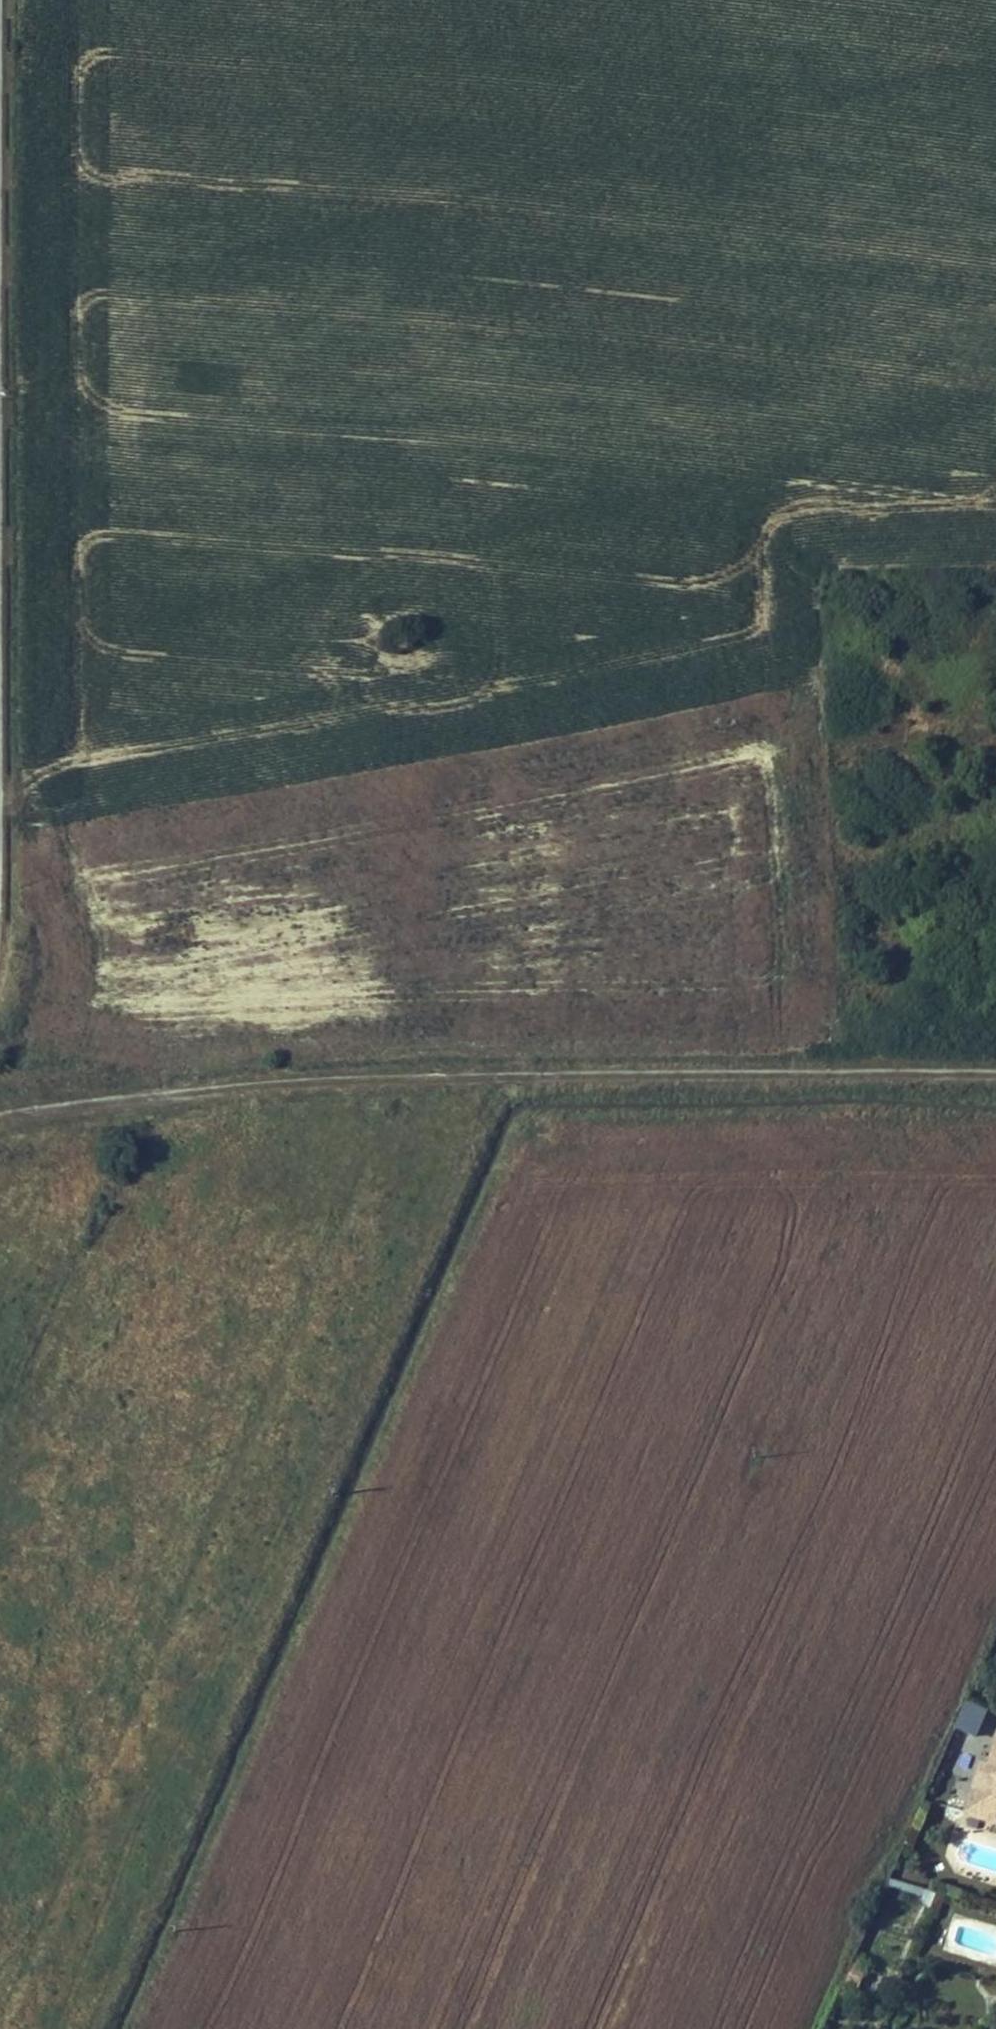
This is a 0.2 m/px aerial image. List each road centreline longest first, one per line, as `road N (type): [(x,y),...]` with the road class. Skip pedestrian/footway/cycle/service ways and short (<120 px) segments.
road 1 (track): [(995,1072),(502,1077),(197,1092),(0,1112)]

